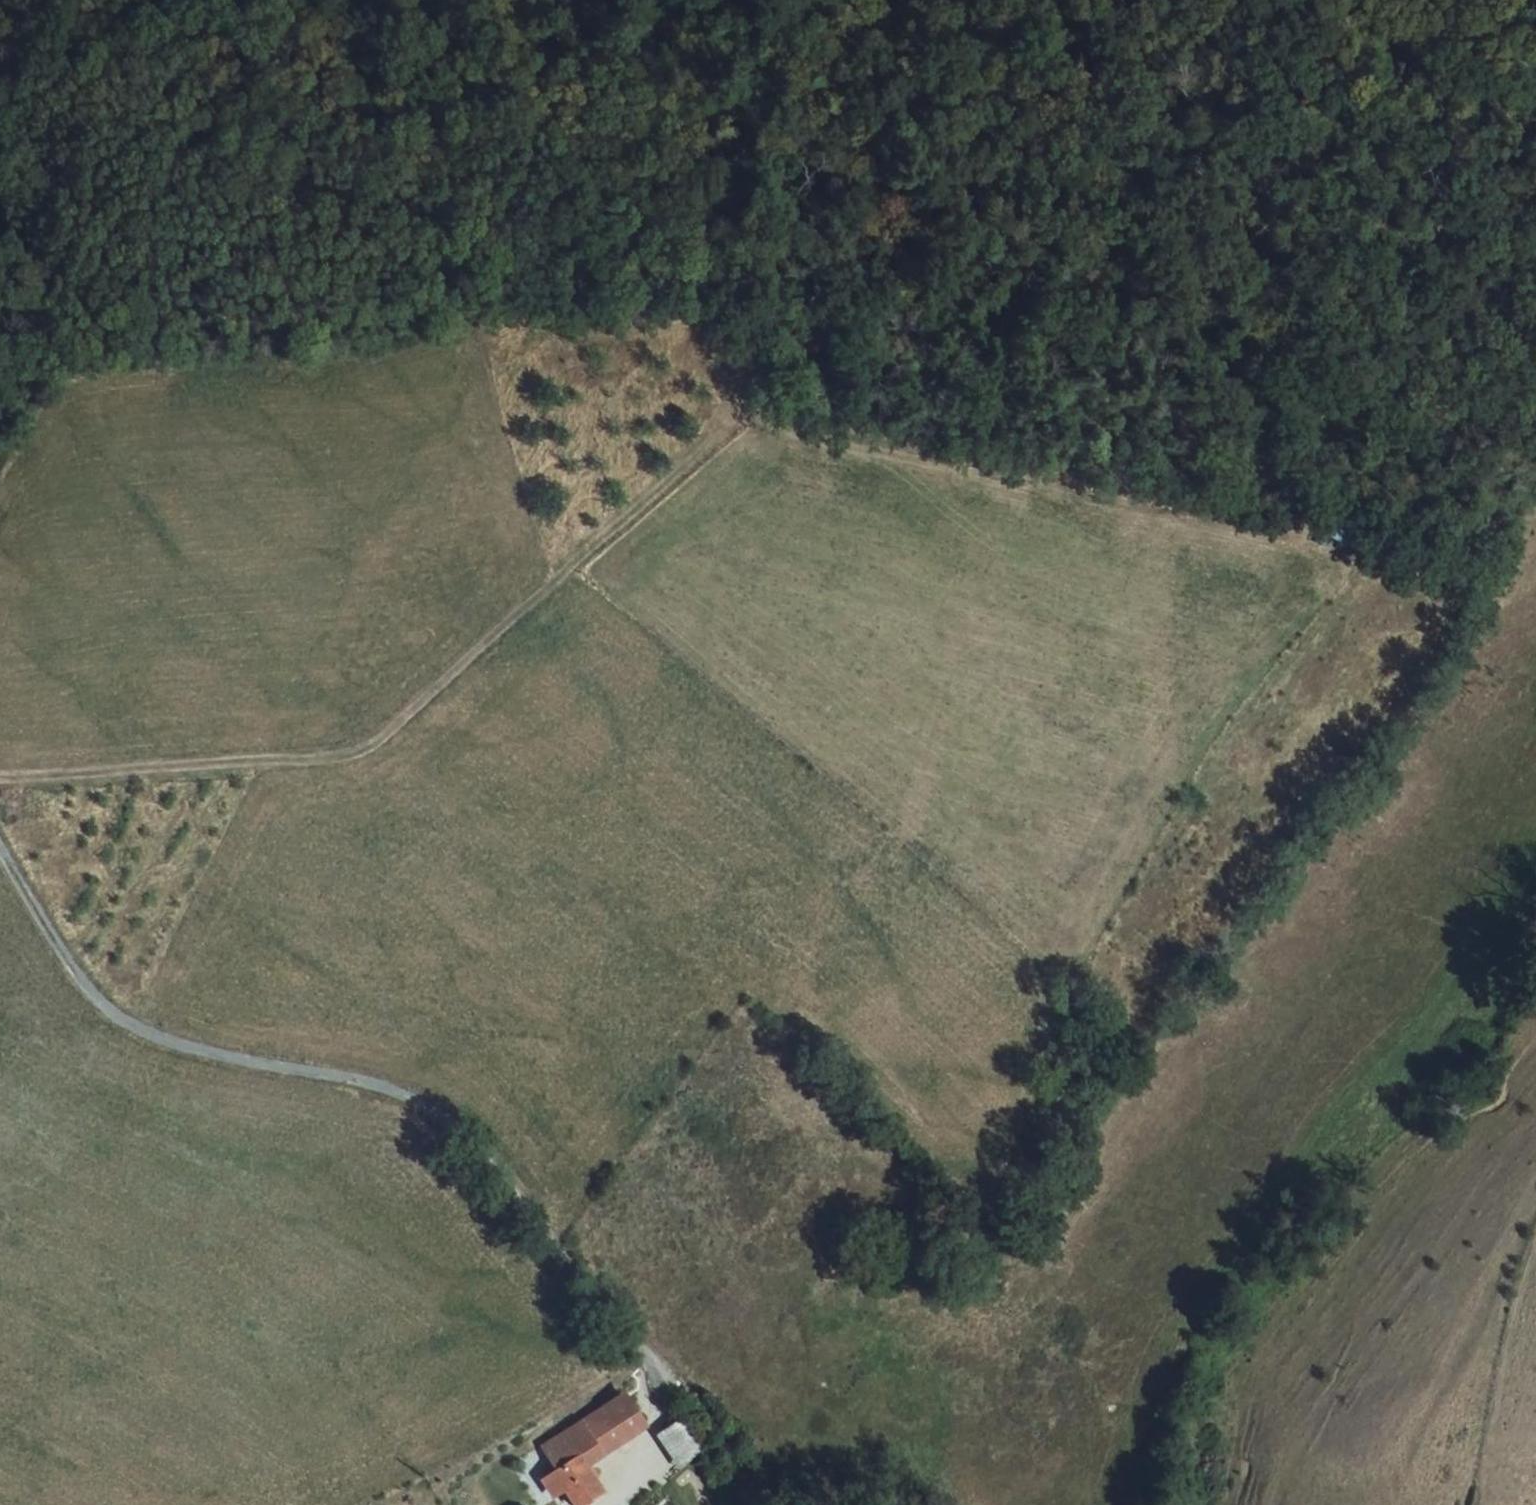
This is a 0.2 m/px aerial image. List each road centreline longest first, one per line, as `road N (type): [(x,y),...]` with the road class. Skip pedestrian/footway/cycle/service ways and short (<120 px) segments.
road 1 (unclassified): [(0,847),(115,1011),(184,1045),(288,1074),(385,1088),(488,1156),(605,1285),(649,1354),(724,1431)]

